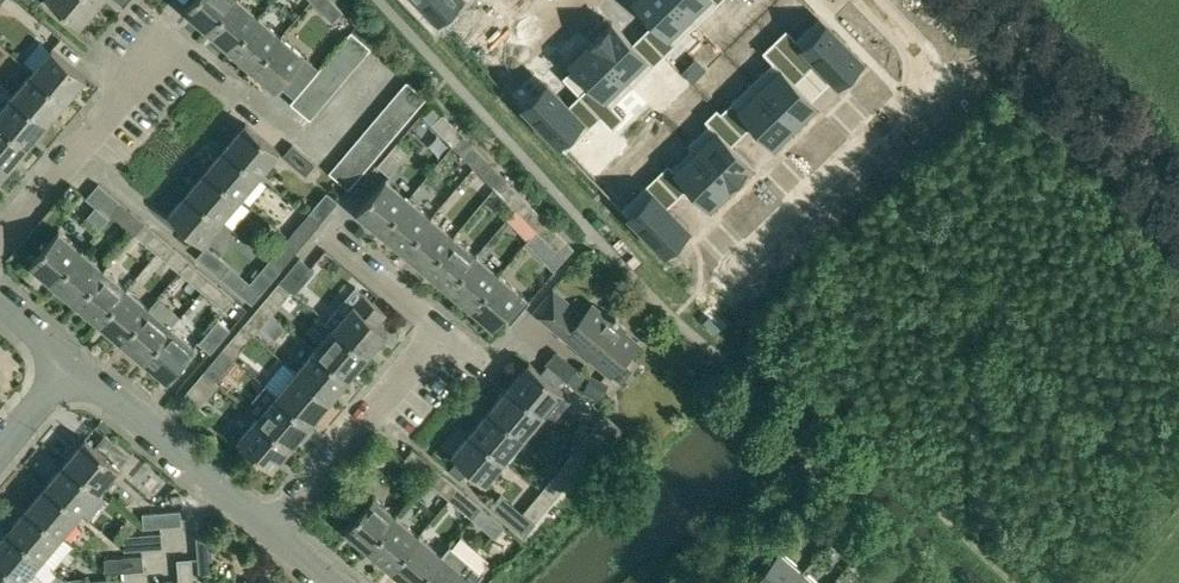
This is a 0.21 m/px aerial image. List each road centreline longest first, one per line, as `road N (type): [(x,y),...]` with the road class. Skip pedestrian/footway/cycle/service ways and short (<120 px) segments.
road 1 (residential): [(0,252),(110,114),(161,63),(207,65),(314,148),(384,65)]
road 2 (residential): [(271,533),(443,330),(322,227)]
road 3 (residential): [(869,0),(937,71),(721,276)]
road 4 (residential): [(271,533),(74,366)]

